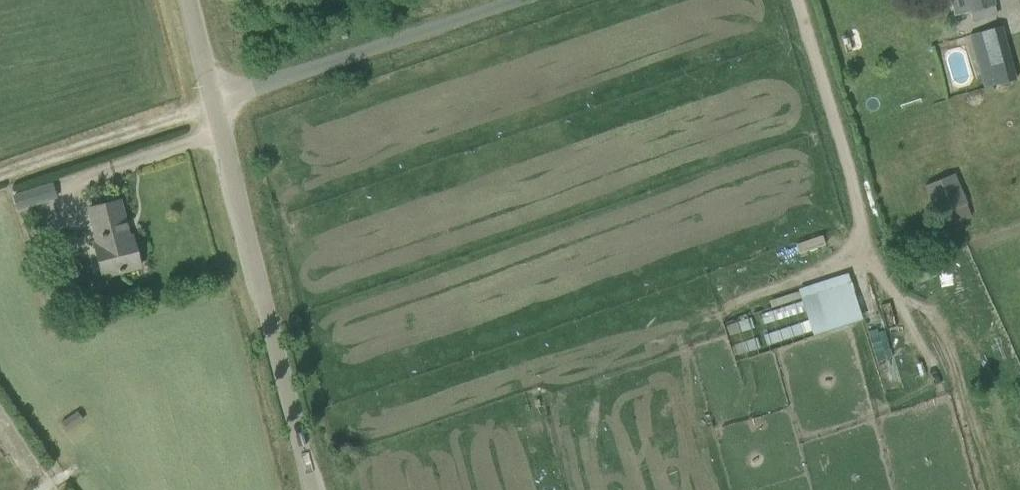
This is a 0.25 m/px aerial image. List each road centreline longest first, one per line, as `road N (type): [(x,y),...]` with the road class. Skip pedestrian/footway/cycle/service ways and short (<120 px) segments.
road 1 (unclassified): [(313,489),(213,101)]
road 2 (unclassified): [(213,101),(517,0)]
road 3 (track): [(0,178),(213,101)]

